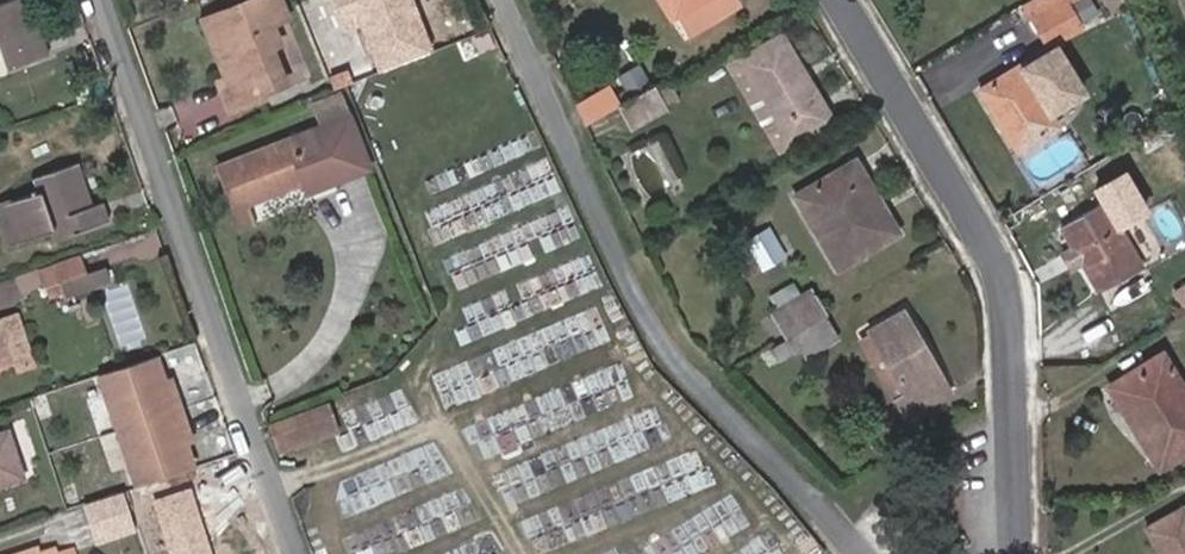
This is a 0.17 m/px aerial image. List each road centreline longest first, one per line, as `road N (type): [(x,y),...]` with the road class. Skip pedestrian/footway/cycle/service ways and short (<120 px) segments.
road 1 (residential): [(509,0),(671,342),(853,553)]
road 2 (residential): [(844,0),(997,260),(1010,318),(1019,553)]
road 3 (residential): [(103,0),(300,553)]

